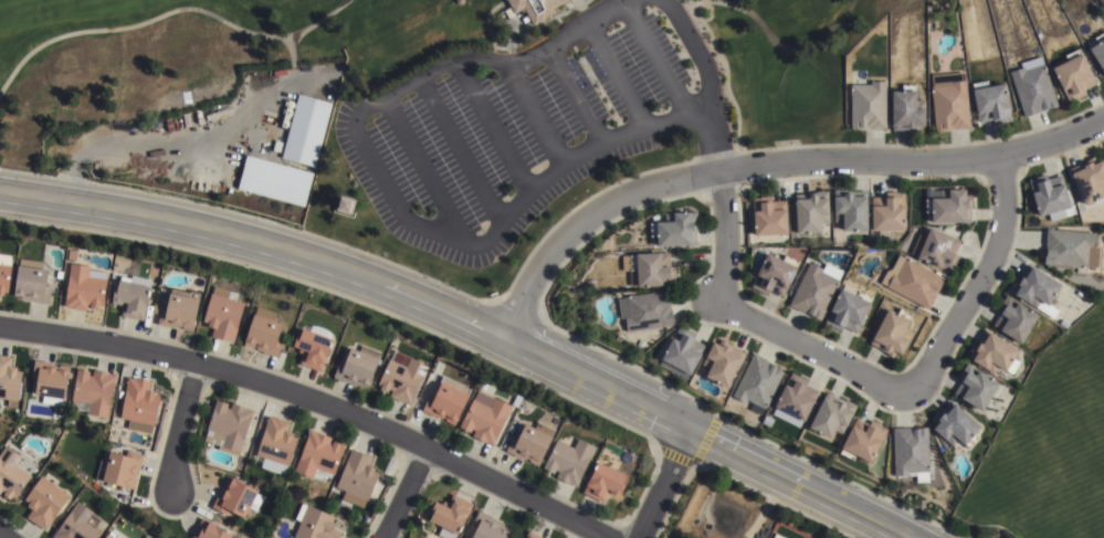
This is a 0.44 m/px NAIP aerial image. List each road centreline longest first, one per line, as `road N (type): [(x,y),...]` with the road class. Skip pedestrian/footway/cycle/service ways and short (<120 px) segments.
road 1 (tertiary): [(0,189),(124,209),(344,272),(503,337),(910,537)]
road 2 (residential): [(1103,109),(970,158),(876,167),(756,163),(667,183),(593,217),(547,260),(503,337)]
road 3 (residential): [(0,328),(126,346),(309,397),(611,537)]
road 4 (residential): [(711,297),(865,379),(905,388),(927,375),(1002,246),(1007,202),(997,150)]
road 5 (residential): [(194,362),(172,494)]
road 6 (residential): [(711,297),(726,268),(717,172)]

